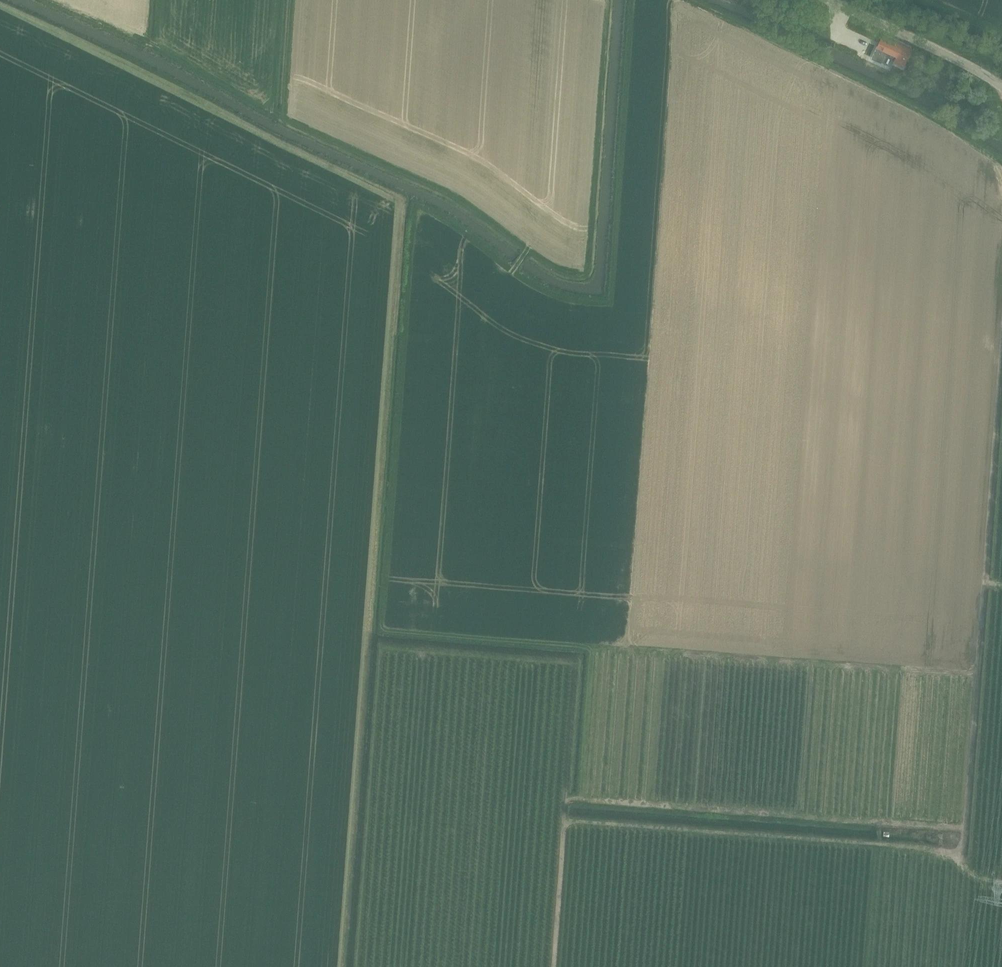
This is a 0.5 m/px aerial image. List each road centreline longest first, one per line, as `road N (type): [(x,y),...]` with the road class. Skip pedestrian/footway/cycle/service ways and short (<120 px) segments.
road 1 (track): [(572,821),(968,854),(1001,369)]
road 2 (unclassified): [(1001,86),(829,0)]

